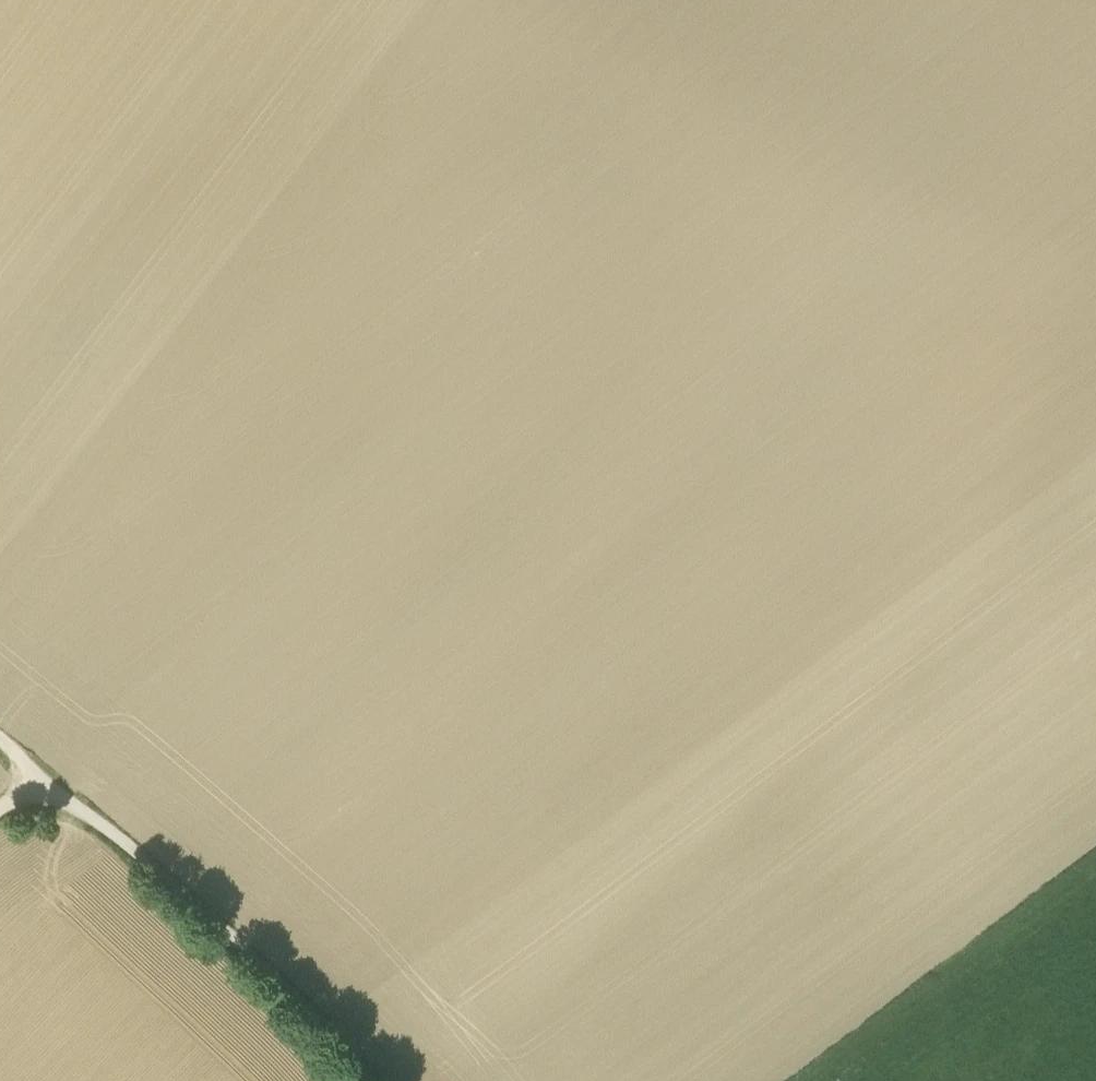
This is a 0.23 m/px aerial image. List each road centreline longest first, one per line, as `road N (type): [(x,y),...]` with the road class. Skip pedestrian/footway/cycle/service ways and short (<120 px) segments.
road 1 (unclassified): [(371,1080),(326,1027),(224,930),(56,793)]

